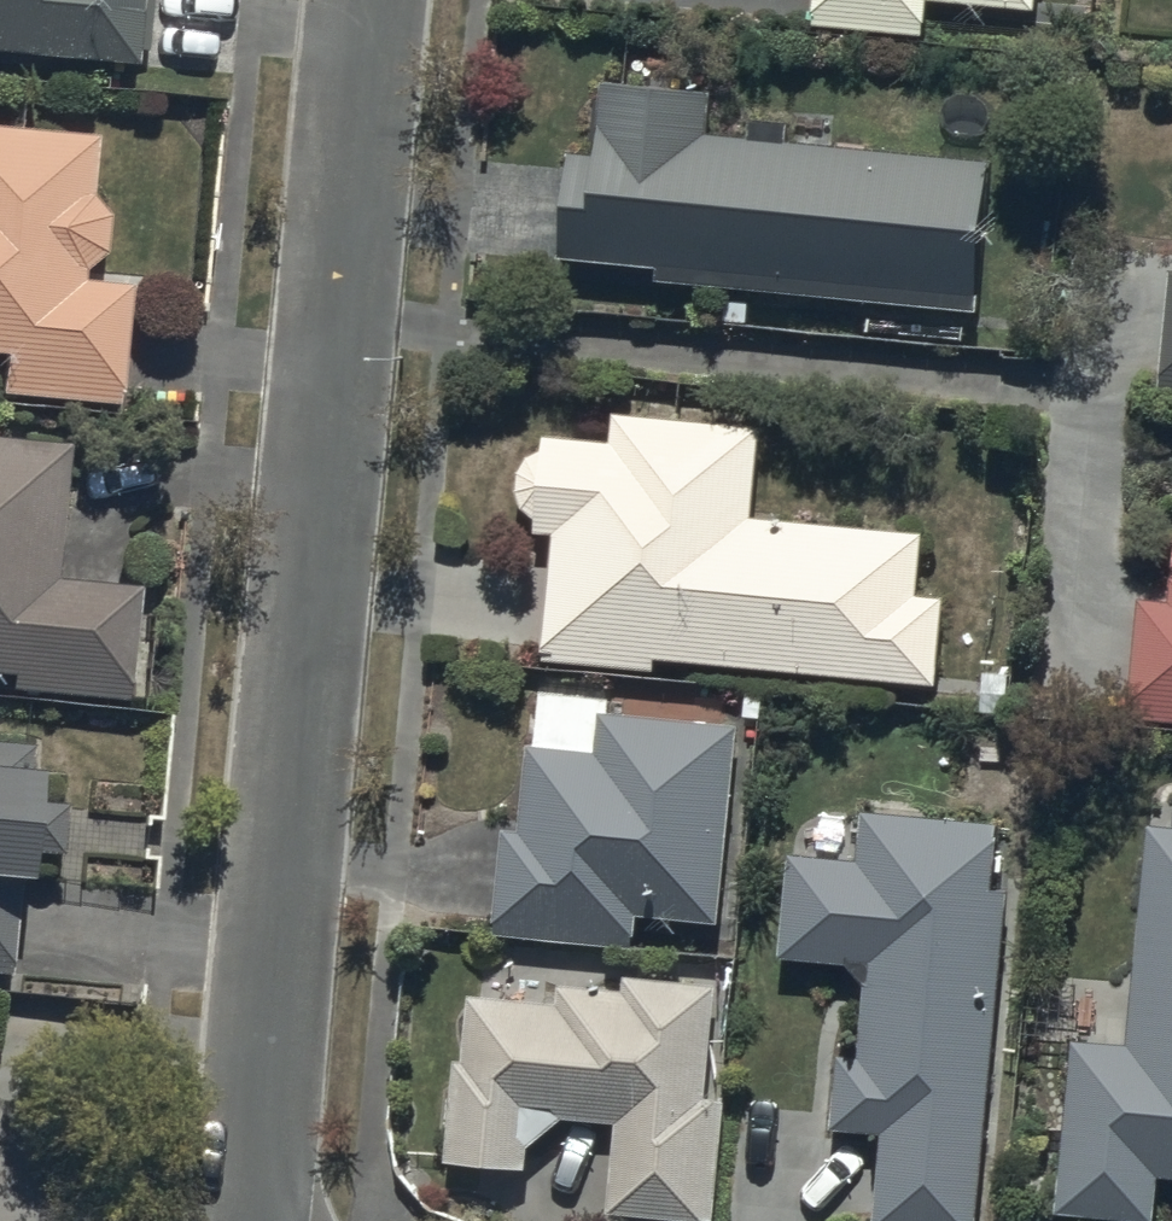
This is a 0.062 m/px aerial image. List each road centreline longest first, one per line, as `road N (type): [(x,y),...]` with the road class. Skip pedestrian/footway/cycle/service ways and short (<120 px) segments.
road 1 (residential): [(250,1220),(372,0)]

